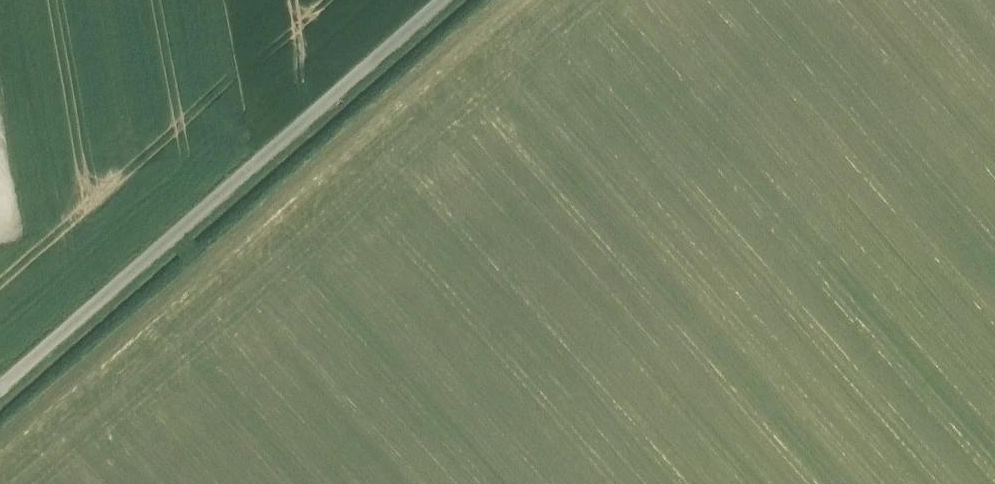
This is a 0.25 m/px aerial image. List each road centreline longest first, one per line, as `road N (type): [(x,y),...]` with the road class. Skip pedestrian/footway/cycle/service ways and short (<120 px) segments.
road 1 (track): [(441,0),(0,382)]

